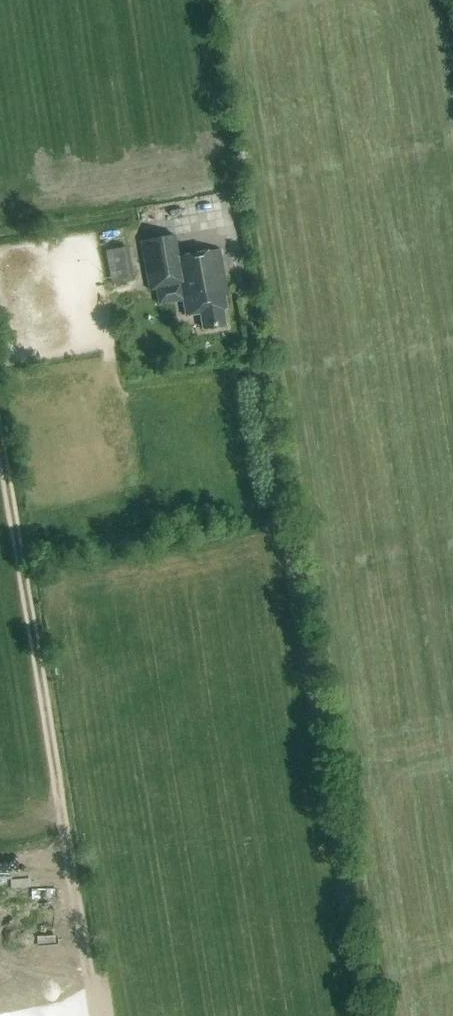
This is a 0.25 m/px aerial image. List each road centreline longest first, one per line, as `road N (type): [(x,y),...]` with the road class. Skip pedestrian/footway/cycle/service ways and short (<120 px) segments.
road 1 (track): [(235,231),(363,1015)]
road 2 (track): [(92,1015),(0,459)]

